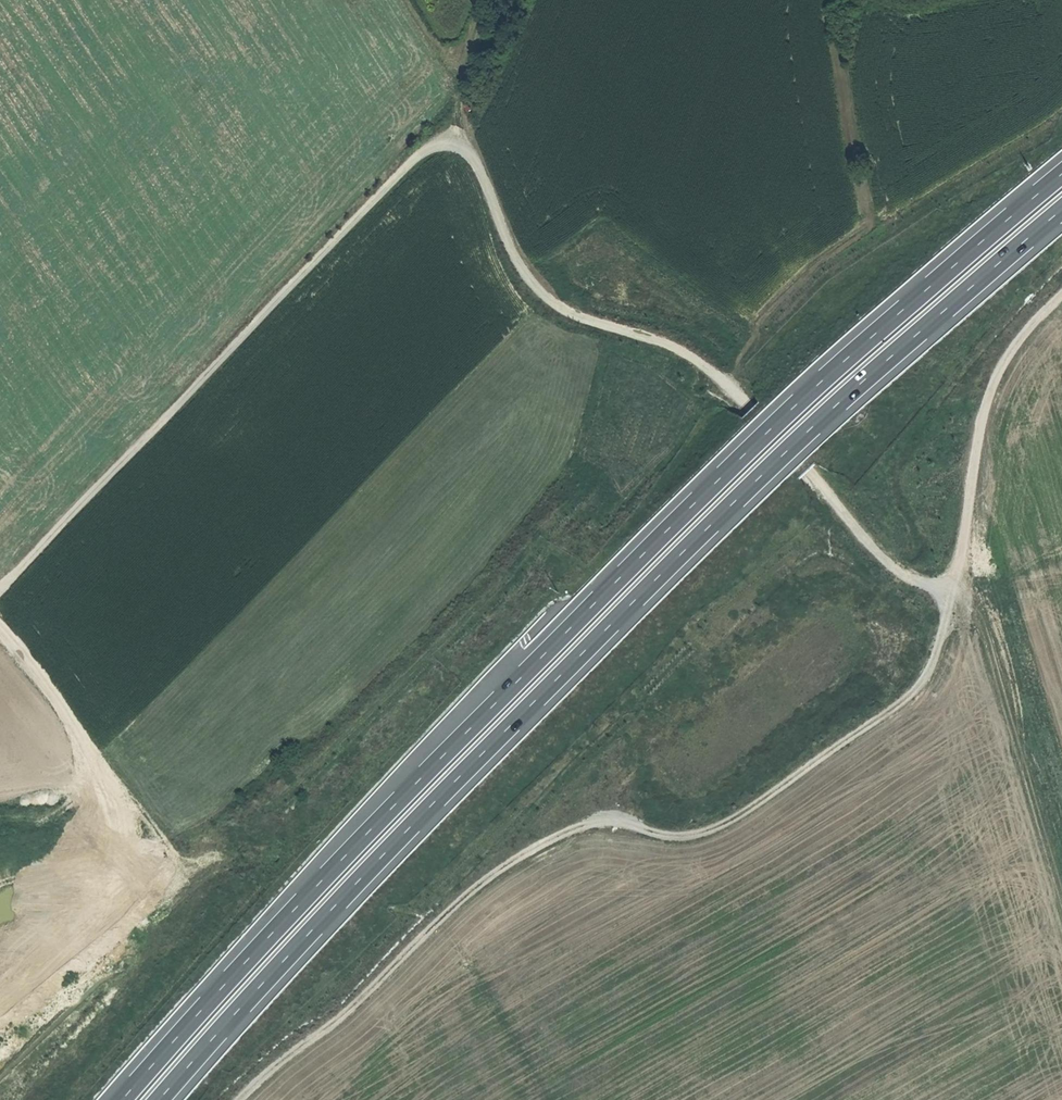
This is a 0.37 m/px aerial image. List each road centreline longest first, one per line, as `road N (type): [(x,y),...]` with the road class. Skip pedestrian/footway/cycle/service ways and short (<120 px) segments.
road 1 (motorway): [(1061,171),(657,536),(385,812),(120,1099)]
road 2 (motorway): [(157,1099),(361,877),(783,453),(1061,208)]
road 3 (track): [(952,593),(935,658),(897,707),(716,829),(685,838),(594,823),(524,854),(243,1099)]
road 4 (track): [(461,109),(0,596)]
road 5 (track): [(952,593),(886,561),(751,401),(702,361),(570,318),(525,288)]
road 6 (track): [(273,763),(202,822),(175,830),(0,630)]
road 7 (track): [(1061,906),(952,593)]
road 8 (track): [(1061,298),(1024,331),(989,398),(952,593)]
road 9 (track): [(404,0),(462,95),(525,288)]

